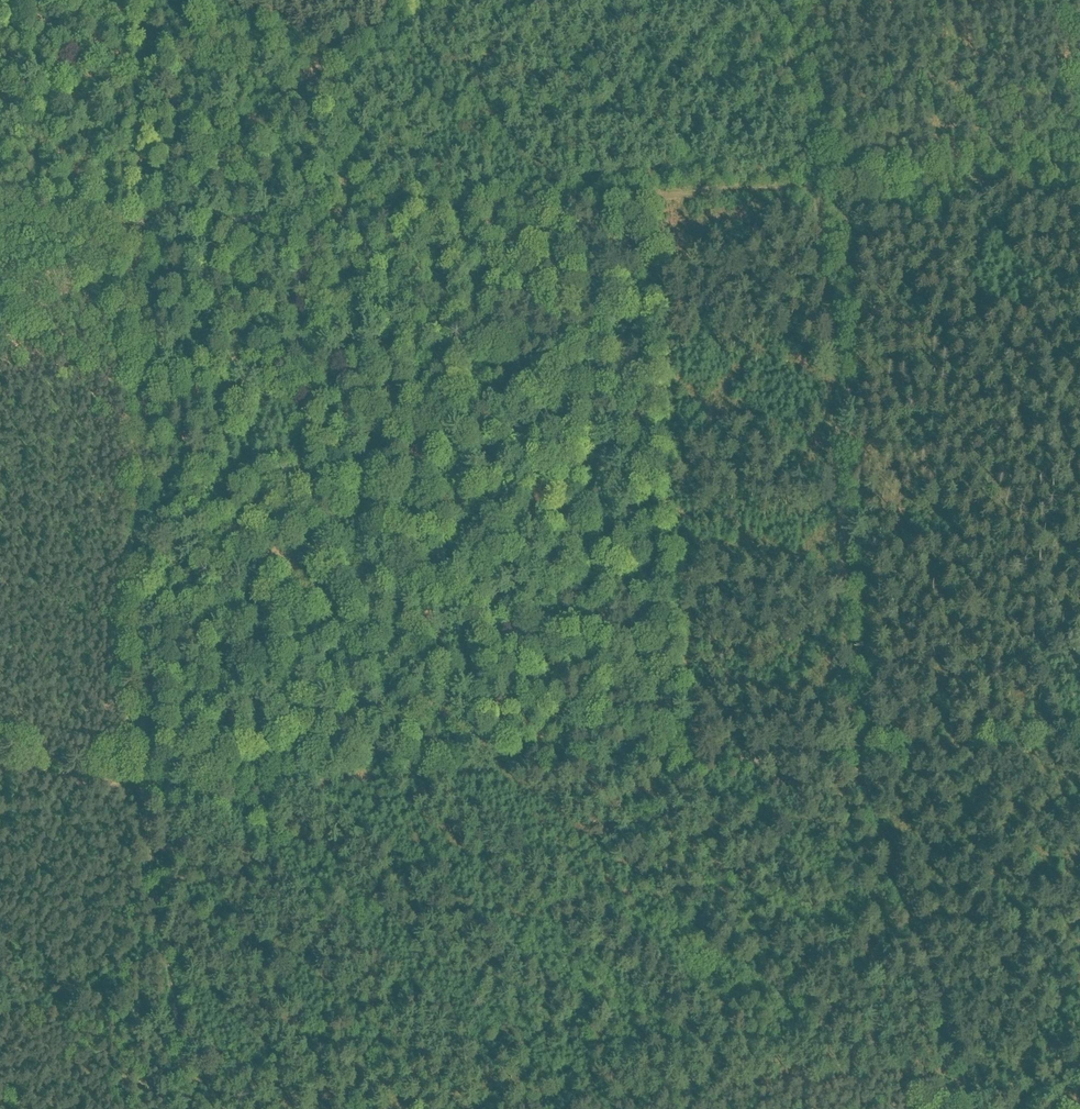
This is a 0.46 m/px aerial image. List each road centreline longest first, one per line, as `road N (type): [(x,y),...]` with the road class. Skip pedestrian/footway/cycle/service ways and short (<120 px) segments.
road 1 (track): [(0,194),(143,224),(822,189)]
road 2 (track): [(143,0),(144,792)]
road 3 (track): [(970,1108),(857,758),(1079,747)]
road 4 (track): [(822,189),(857,758)]
road 5 (track): [(192,1108),(144,792)]
road 6 (track): [(822,189),(813,0)]
road 7 (track): [(0,770),(144,792)]

